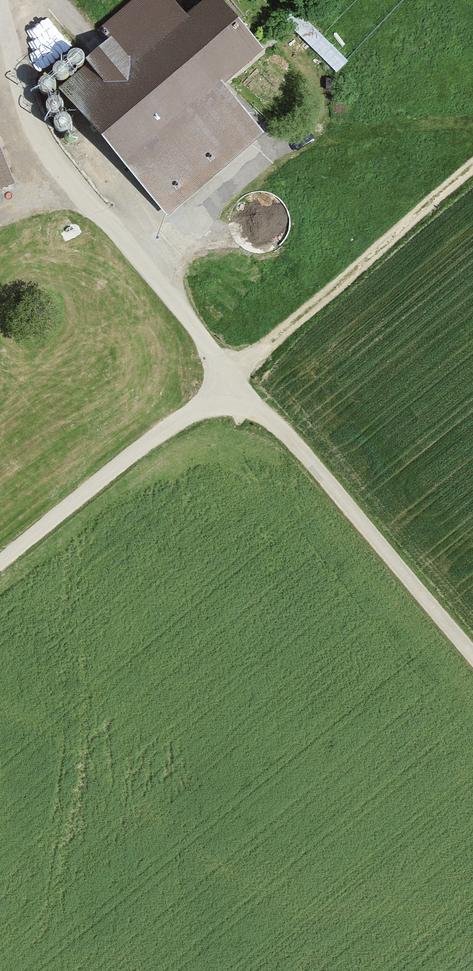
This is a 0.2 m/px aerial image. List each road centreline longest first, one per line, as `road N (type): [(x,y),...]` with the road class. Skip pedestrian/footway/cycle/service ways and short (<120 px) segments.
road 1 (unclassified): [(235,380),(102,216),(46,183),(0,6)]
road 2 (unclassified): [(235,380),(472,656)]
road 3 (track): [(472,171),(235,380)]
road 4 (unclassified): [(0,564),(235,380)]

